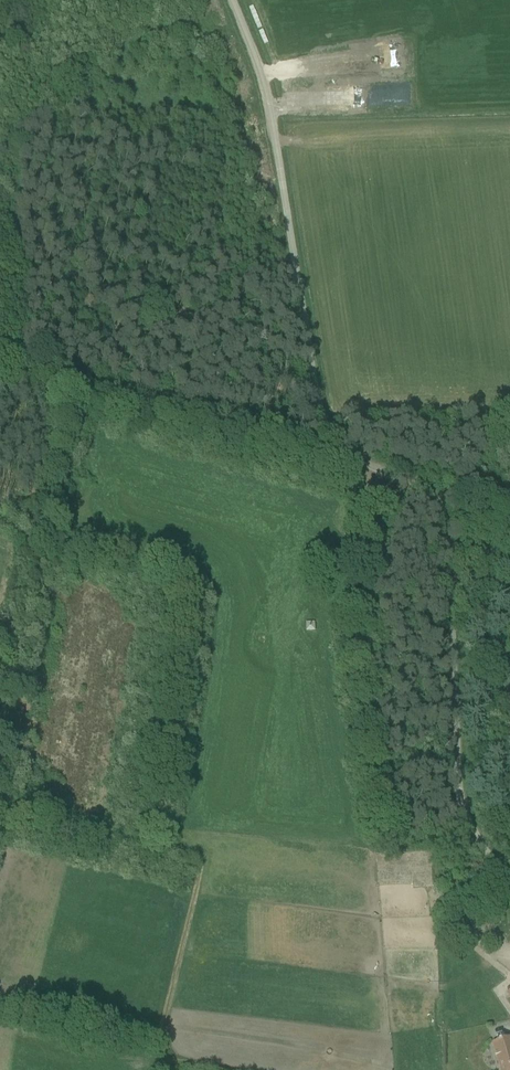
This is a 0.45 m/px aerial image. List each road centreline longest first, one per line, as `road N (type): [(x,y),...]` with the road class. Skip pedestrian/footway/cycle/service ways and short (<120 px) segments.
road 1 (unclassified): [(509,890),(457,795),(441,504),(323,429),(269,93),(231,0)]
road 2 (track): [(0,355),(329,434)]
road 3 (track): [(204,854),(0,797)]

